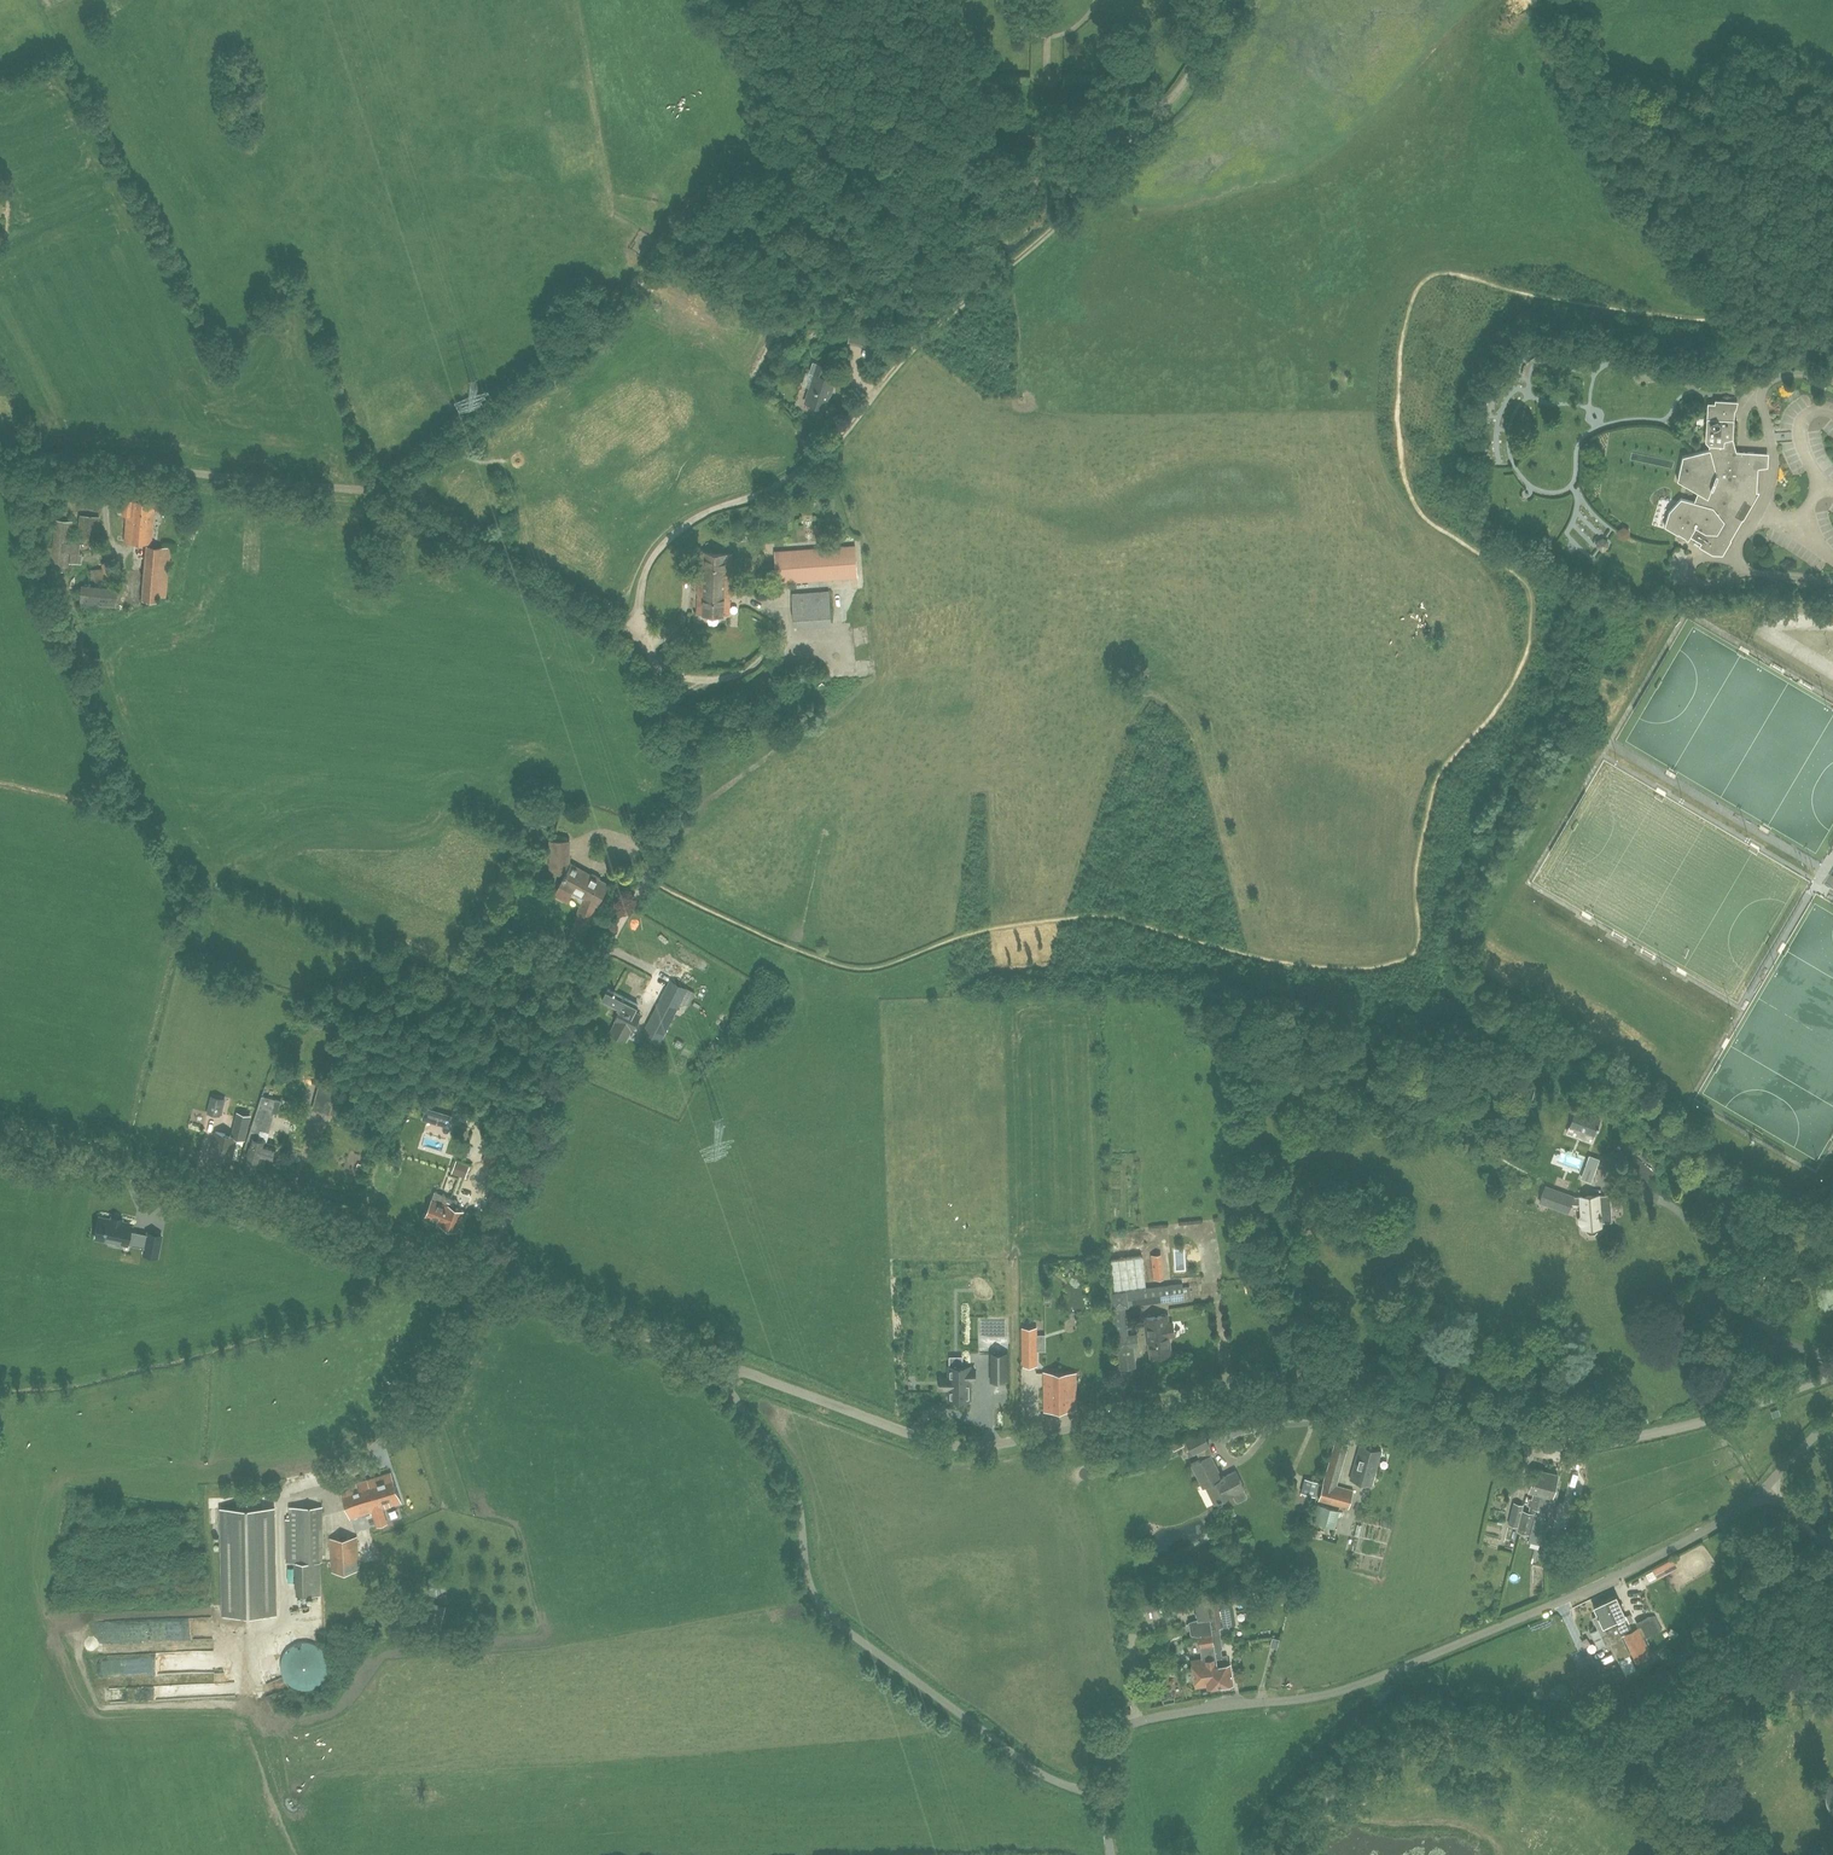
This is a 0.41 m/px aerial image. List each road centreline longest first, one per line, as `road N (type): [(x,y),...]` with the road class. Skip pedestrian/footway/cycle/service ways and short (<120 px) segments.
road 1 (unclassified): [(1832,1376),(1706,1419),(1592,1445),(1502,1440),(1293,1385),(973,1447),(925,1439),(706,1357)]
road 2 (unclassified): [(1100,1793),(1099,1755),(1131,1725),(1364,1683),(1564,1600),(1731,1514),(1832,1422)]
road 3 (unclassified): [(706,1357),(243,1191),(0,1141)]
road 4 (track): [(635,633),(646,571),(666,540),(820,458),(909,353),(1058,224),(1129,136)]
road 5 (track): [(483,1275),(595,971),(681,806),(677,743),(635,633)]
road 6 (unclassified): [(1100,1793),(1037,1771),(822,1611),(808,1584),(790,1483),(771,1443),(706,1357)]
road 7 (track): [(635,633),(376,491)]
road 8 (track): [(376,491),(110,466)]
road 9 (track): [(1129,136),(1181,87),(1232,0)]

